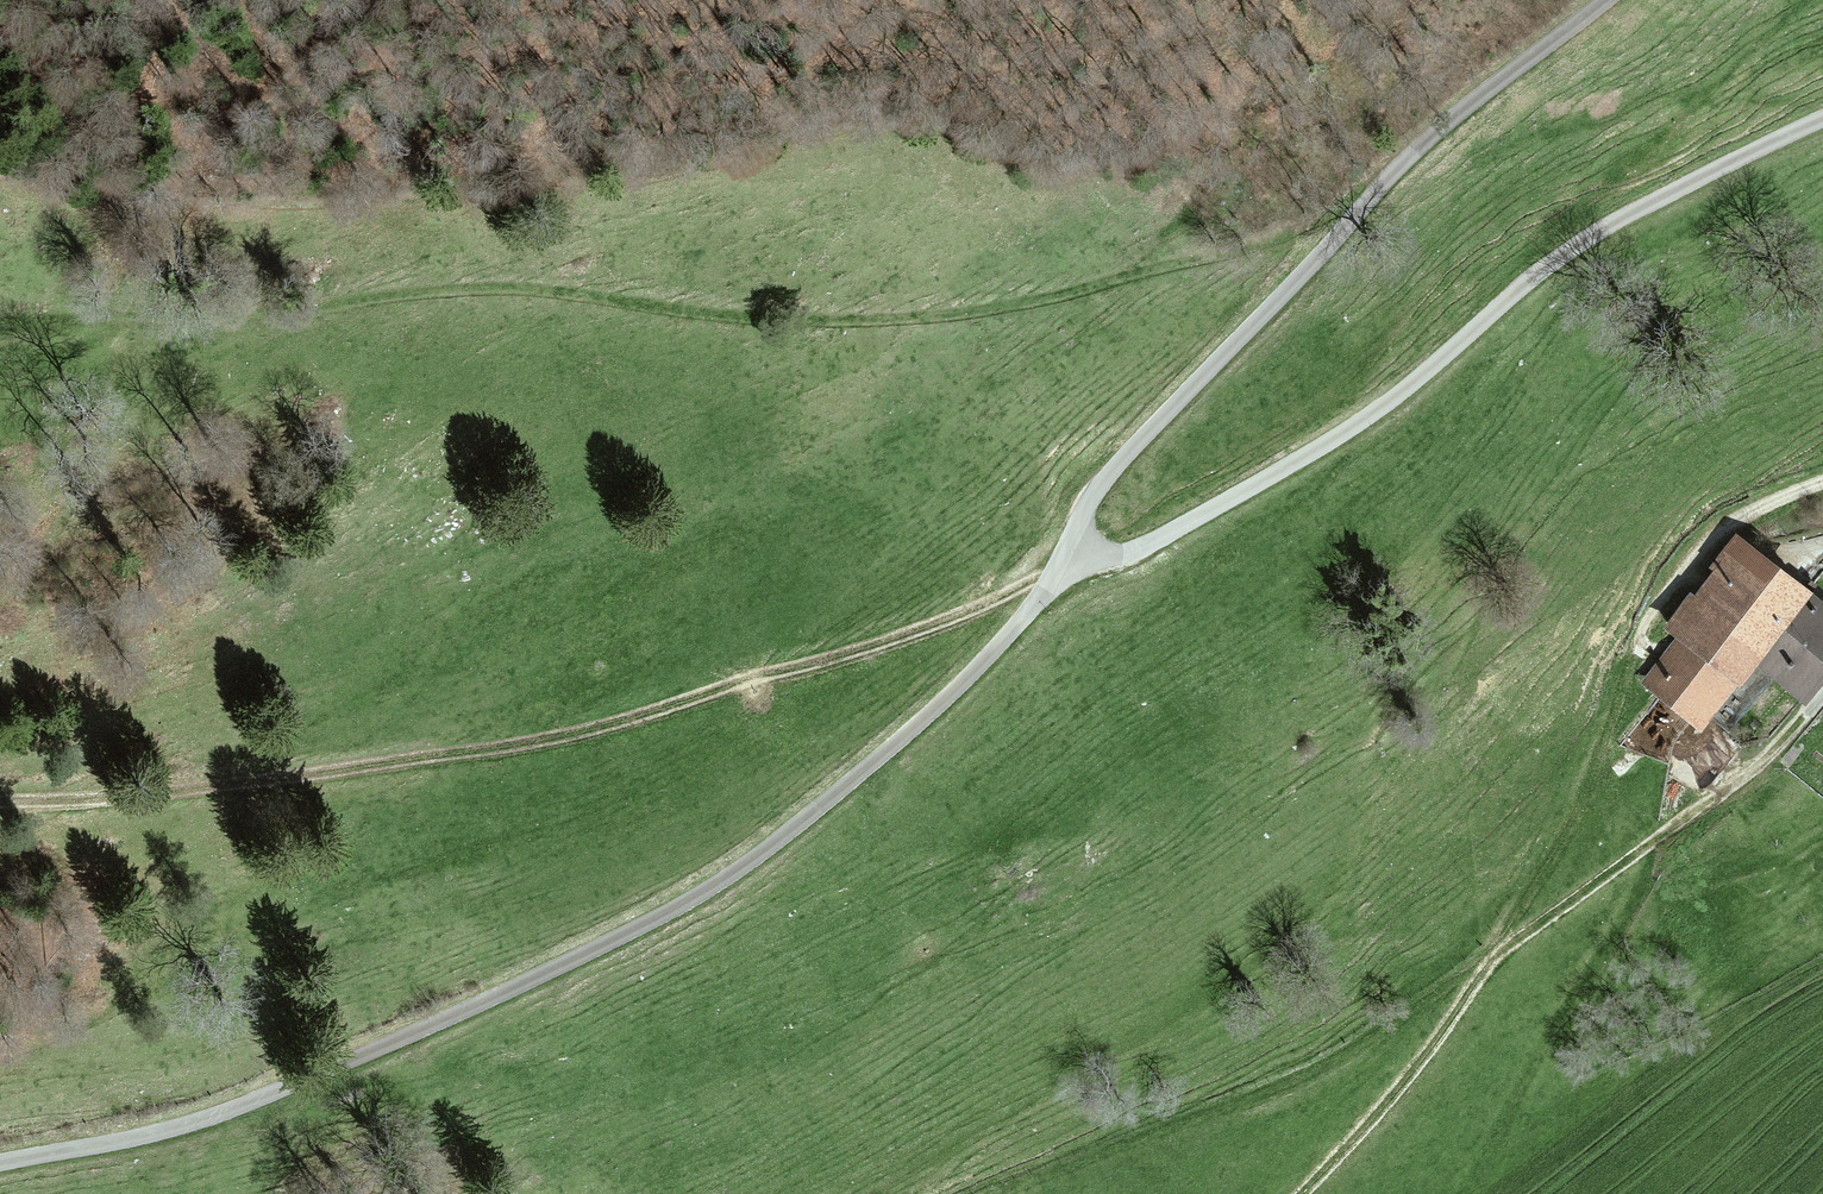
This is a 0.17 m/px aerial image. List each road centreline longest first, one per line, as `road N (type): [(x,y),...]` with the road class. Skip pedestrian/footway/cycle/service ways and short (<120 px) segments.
road 1 (unclassified): [(0,1163),(152,1133),(275,1092),(606,943),(741,867),(957,687),(1044,592),(1115,465),(1427,144),(1598,0)]
road 2 (track): [(0,807),(176,794),(544,745),(932,627),(1057,571),(1172,533),(1297,460),(1430,370),(1600,227),(1822,112)]
road 3 (track): [(1344,231),(1051,302),(951,315),(778,325),(490,294),(139,319)]
road 4 (track): [(358,0),(260,86),(197,168),(155,266),(106,438),(38,553),(0,597)]
road 5 (track): [(1305,1193),(1442,1035),(1486,971),(1742,776),(1806,717)]
road 6 (track): [(1822,482),(1745,513),(1697,549),(1629,668),(1579,808),(1486,971)]

